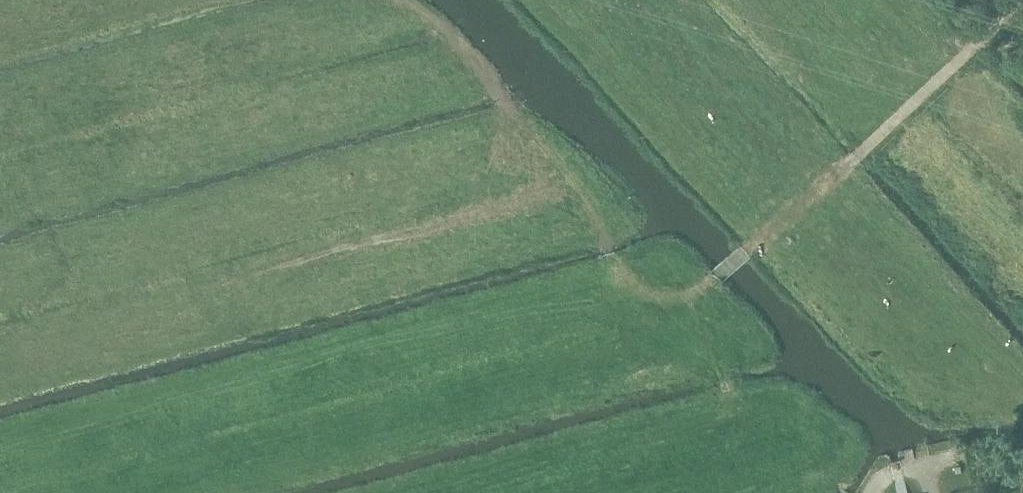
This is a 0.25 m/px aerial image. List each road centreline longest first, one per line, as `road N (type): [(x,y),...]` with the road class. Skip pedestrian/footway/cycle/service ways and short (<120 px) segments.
road 1 (track): [(677,302),(843,165),(1013,0)]
road 2 (track): [(573,185),(635,297),(677,302),(737,411)]

